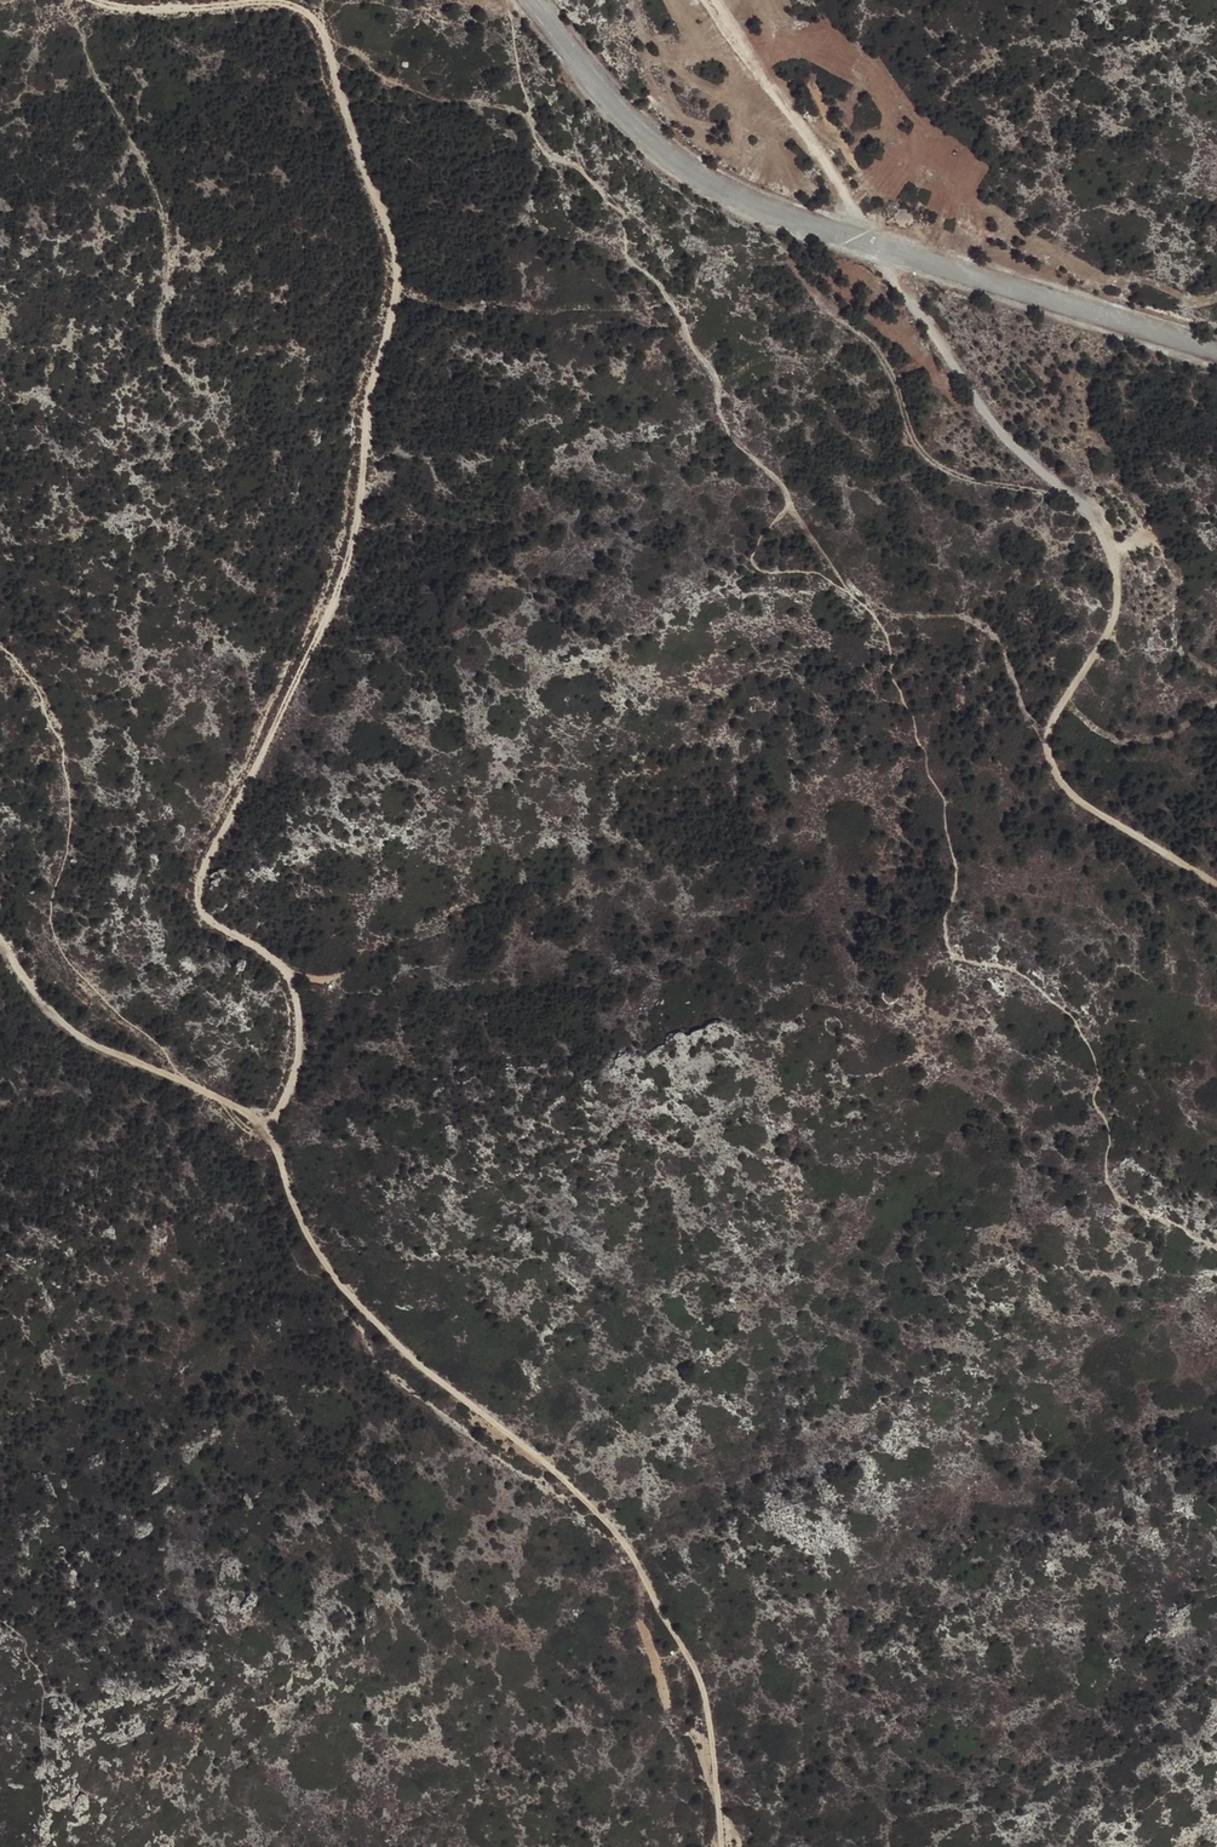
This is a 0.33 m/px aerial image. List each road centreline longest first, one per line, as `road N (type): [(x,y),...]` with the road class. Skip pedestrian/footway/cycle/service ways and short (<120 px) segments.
road 1 (track): [(268,1122),(297,1045),(290,983),(274,965),(205,925),(189,887),(328,615),(363,495),(357,432),(397,288),(395,255),(311,12),(283,3),(131,7),(96,0)]
road 2 (track): [(721,1846),(704,1684),(609,1521),(464,1409),(348,1295),(291,1196),(268,1122),(67,1025),(0,934)]
road 3 (track): [(876,243),(1010,433),(1091,500),(1113,535),(1118,611),(1047,729),(1058,785),(1216,887)]
road 4 (unclassified): [(533,0),(628,116),(725,191),(1216,349)]
road 5 (track): [(876,243),(707,0)]

